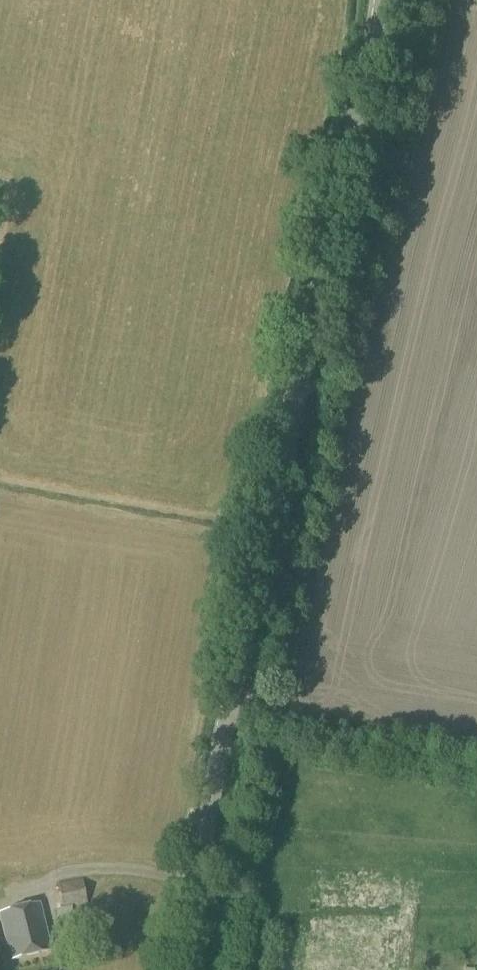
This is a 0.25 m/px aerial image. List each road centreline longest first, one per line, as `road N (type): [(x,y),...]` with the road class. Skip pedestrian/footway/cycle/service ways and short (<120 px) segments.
road 1 (tertiary): [(183,969),(226,712),(378,0)]

